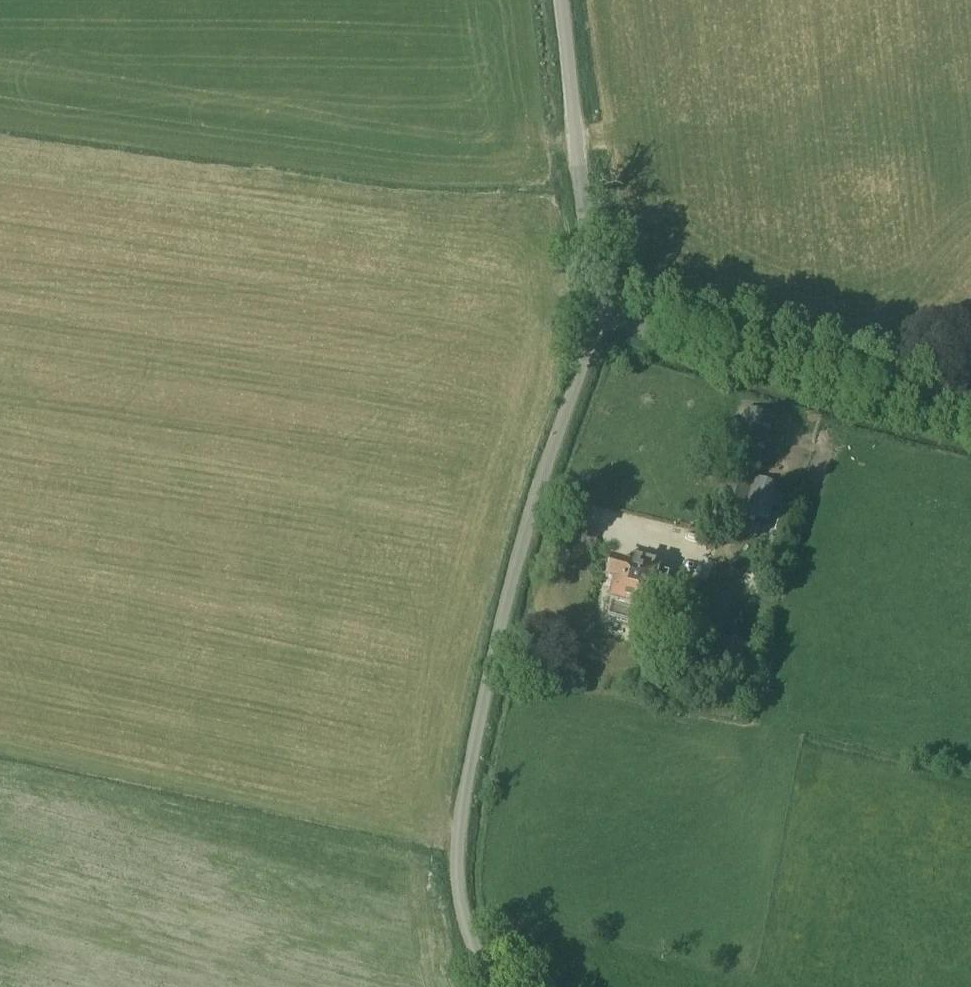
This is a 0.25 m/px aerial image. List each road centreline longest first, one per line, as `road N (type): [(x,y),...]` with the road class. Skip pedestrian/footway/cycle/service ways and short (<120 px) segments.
road 1 (unclassified): [(491,986),(458,897),(462,802),(508,590),(591,325),(559,0)]

